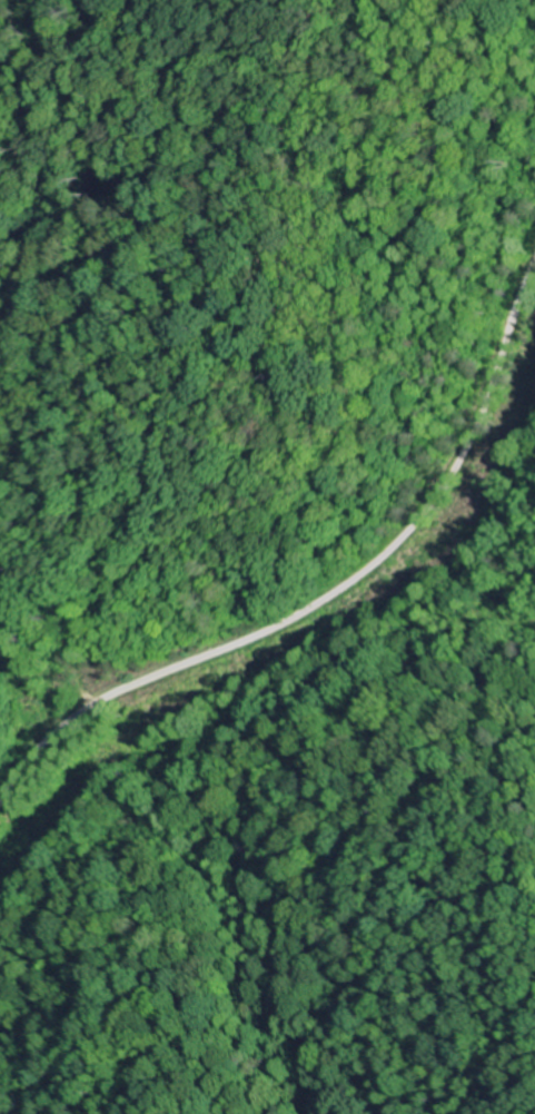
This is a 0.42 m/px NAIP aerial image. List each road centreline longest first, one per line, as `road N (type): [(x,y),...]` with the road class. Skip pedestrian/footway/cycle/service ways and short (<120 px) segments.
road 1 (residential): [(0,800),(44,741),(86,710),(299,613),(356,576),(403,532),(459,433),(534,258)]

